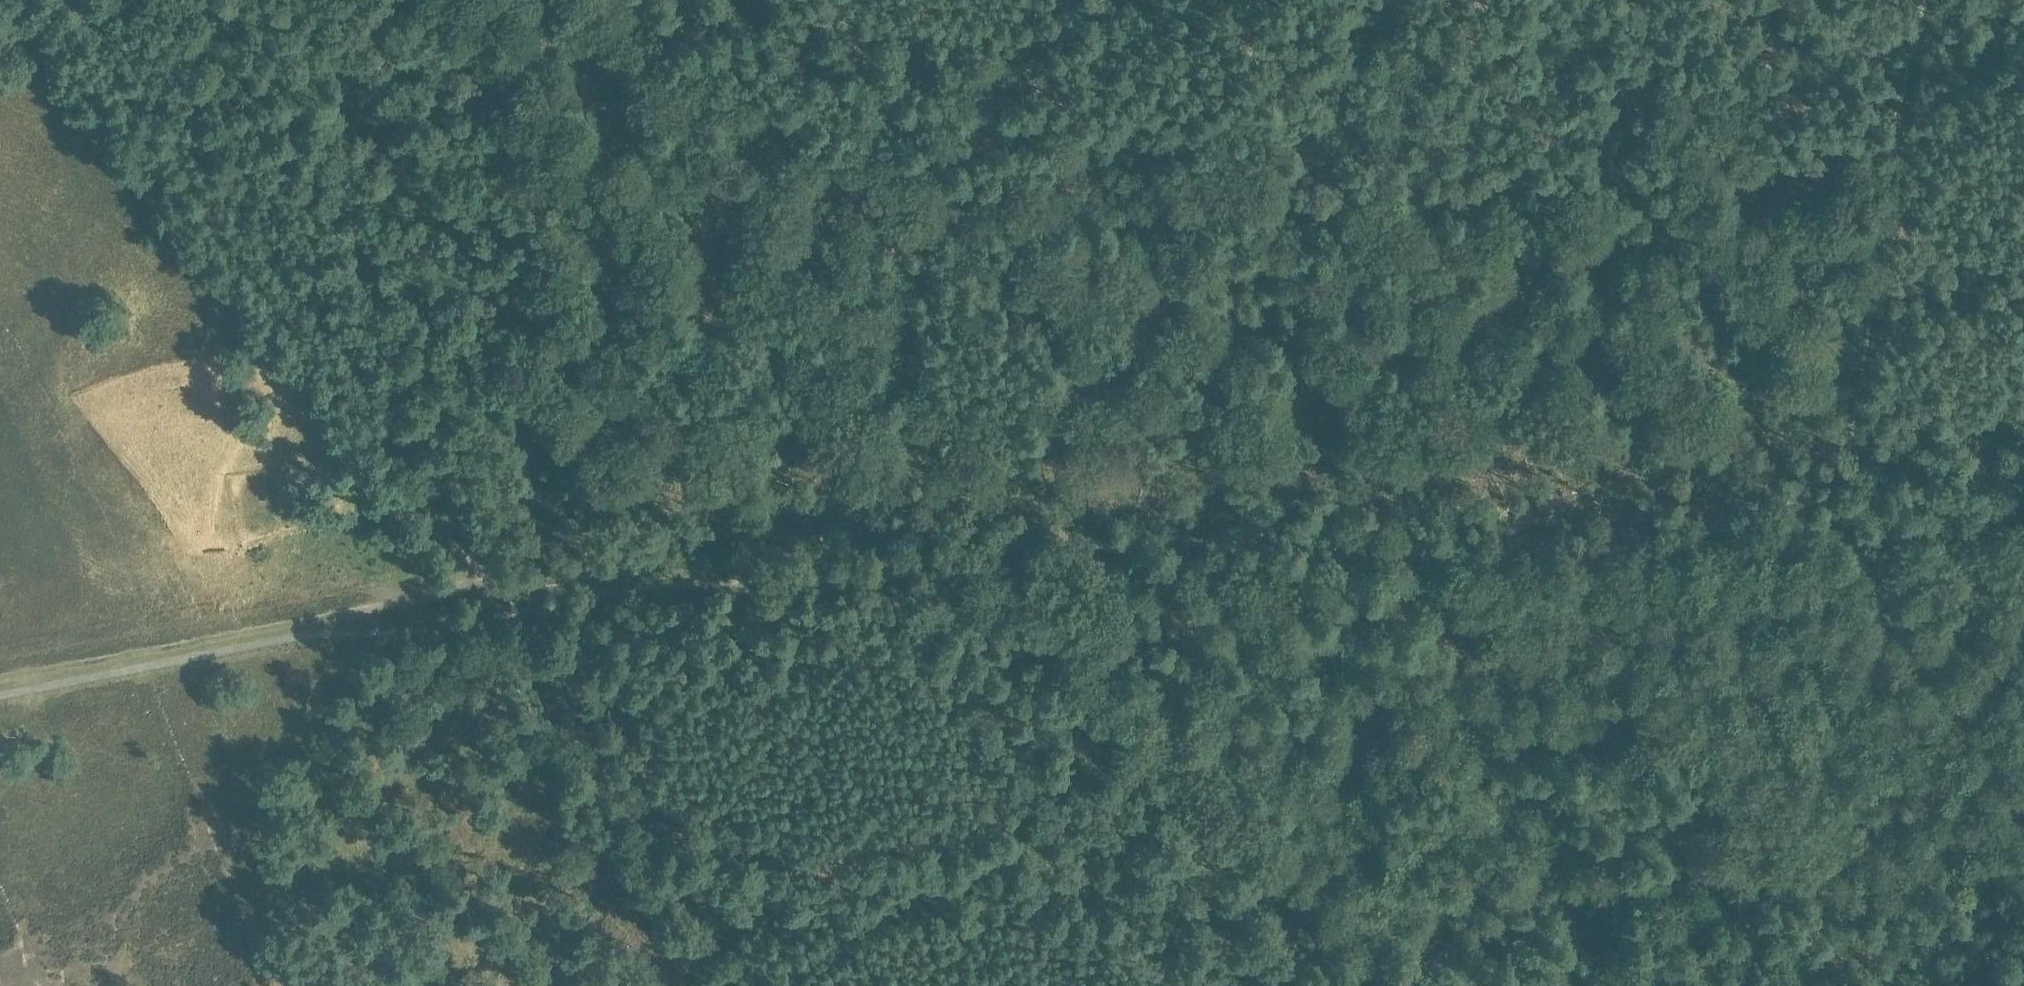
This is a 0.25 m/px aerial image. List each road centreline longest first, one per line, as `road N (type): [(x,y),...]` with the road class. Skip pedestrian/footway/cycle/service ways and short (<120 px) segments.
road 1 (track): [(0,681),(480,588),(556,581),(2023,524)]
road 2 (track): [(771,985),(666,788),(567,681),(526,612),(442,529),(72,0)]
road 3 (track): [(1927,0),(1904,78),(1846,496),(1867,561),(2023,823)]
road 4 (track): [(2023,897),(1916,985)]

